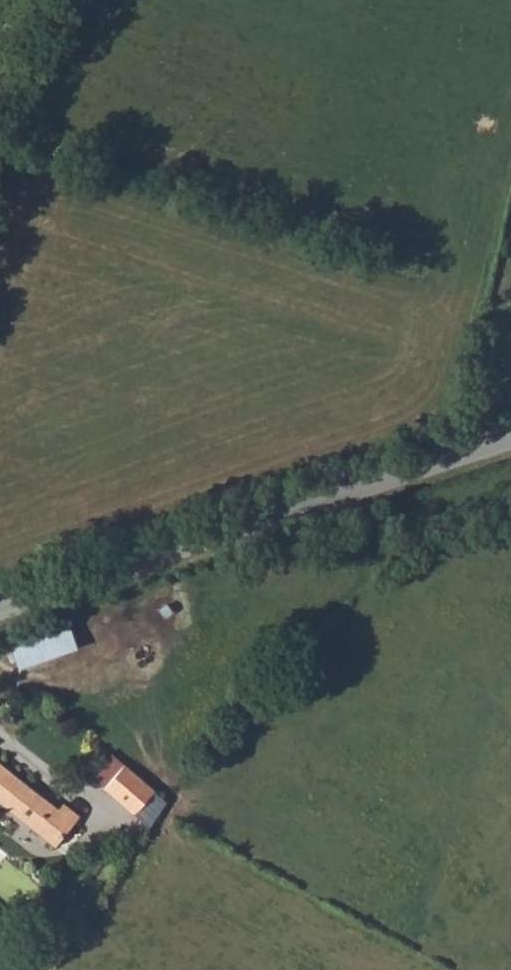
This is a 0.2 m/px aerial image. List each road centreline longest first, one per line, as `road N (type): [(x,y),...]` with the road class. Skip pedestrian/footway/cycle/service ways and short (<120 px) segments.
road 1 (tertiary): [(0,621),(510,447)]

